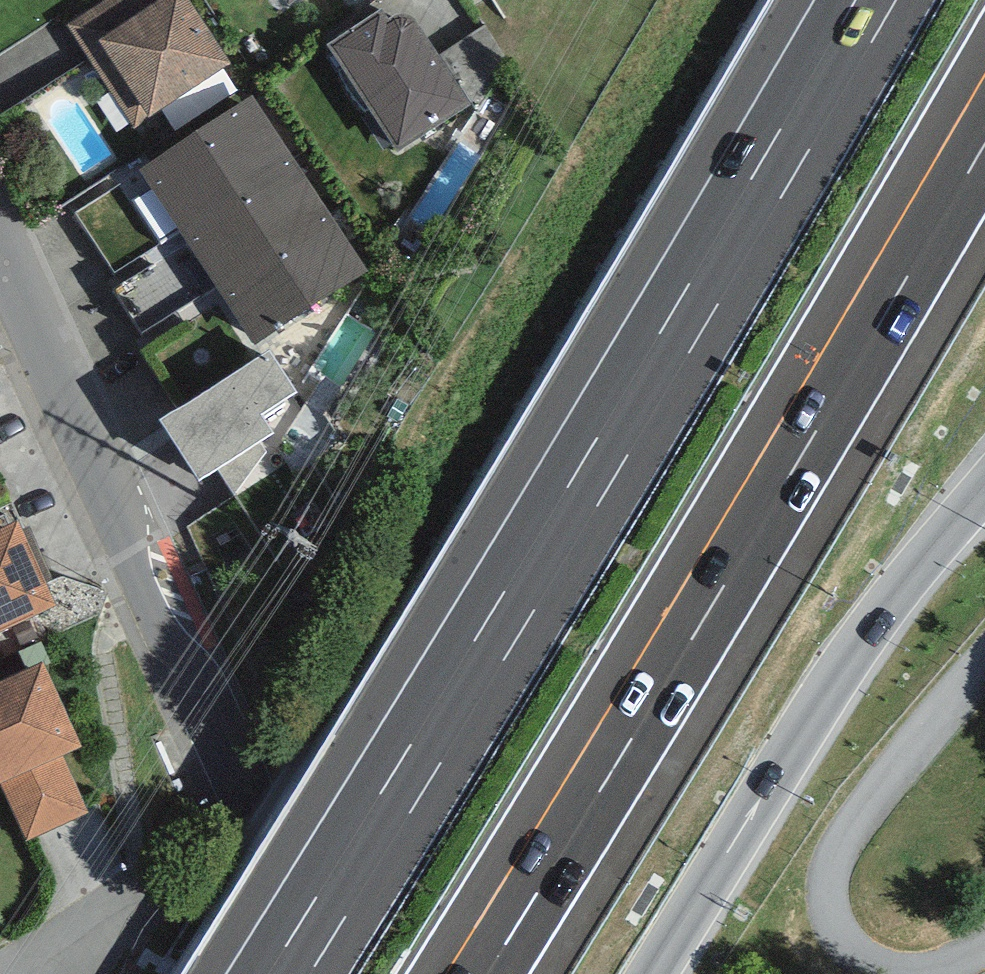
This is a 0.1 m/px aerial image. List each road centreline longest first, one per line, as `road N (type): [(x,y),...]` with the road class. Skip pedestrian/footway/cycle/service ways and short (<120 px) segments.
road 1 (motorway): [(872,0),(288,973)]
road 2 (motorway): [(469,973),(984,115)]
road 3 (residential): [(329,973),(257,809),(145,617),(0,279)]
road 4 (motorway): [(652,973),(838,671),(984,486)]
road 5 (residential): [(105,899),(0,958)]

